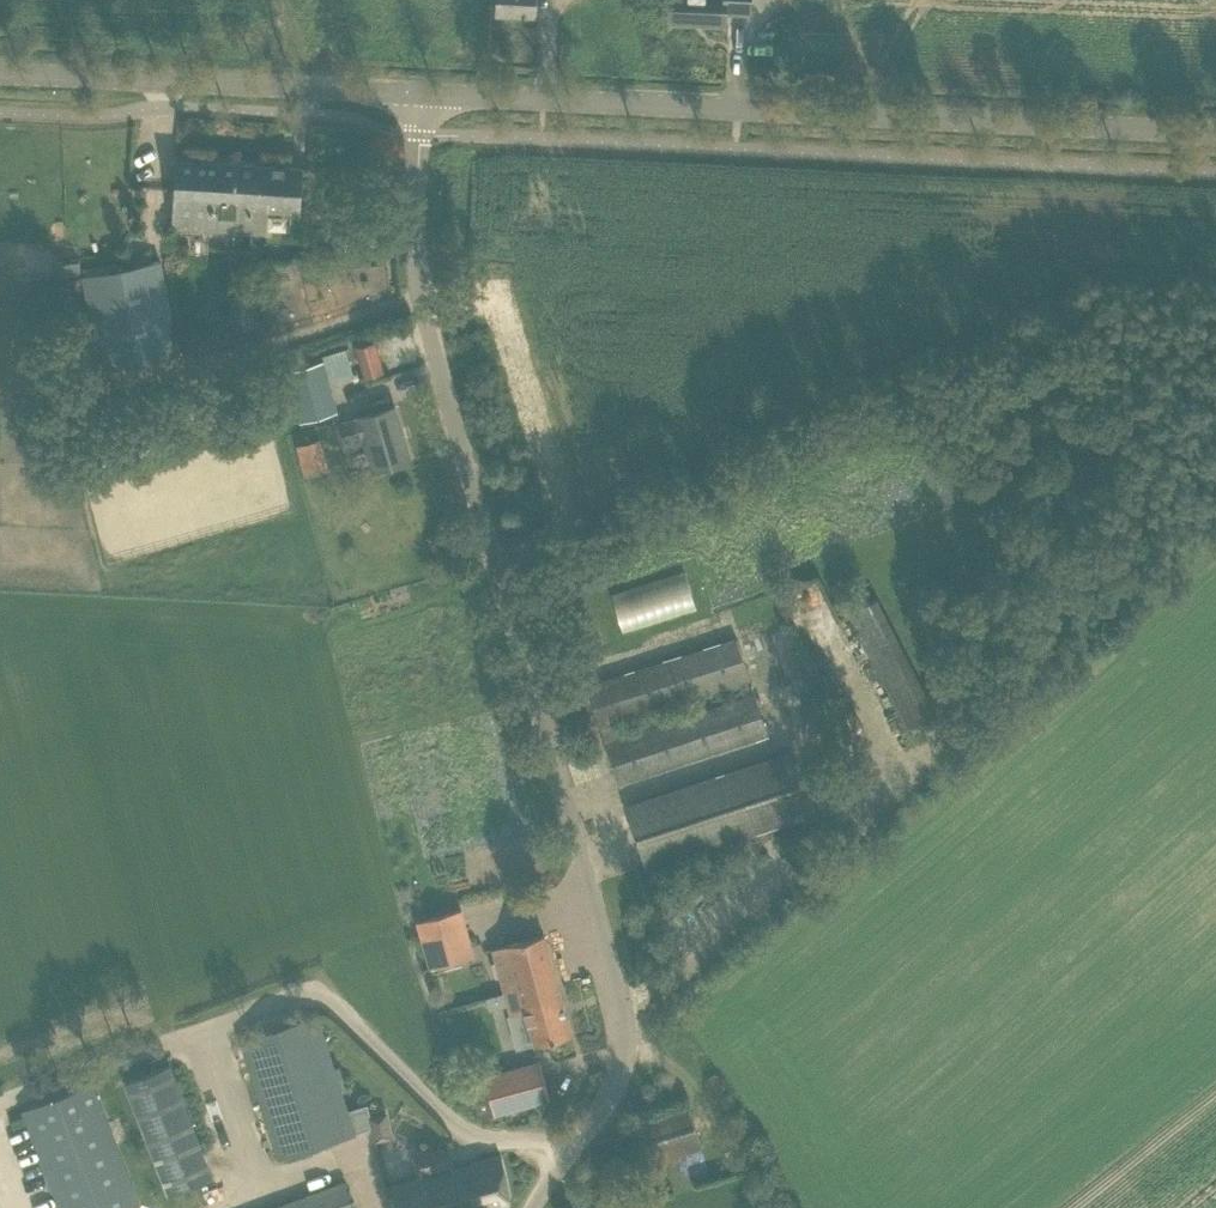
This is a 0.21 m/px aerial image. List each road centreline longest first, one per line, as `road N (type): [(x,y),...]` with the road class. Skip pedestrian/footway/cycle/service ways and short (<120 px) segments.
road 1 (unclassified): [(531,1207),(626,1074),(627,1015),(416,282),(412,218),(424,94)]
road 2 (tertiary): [(1215,133),(424,94)]
road 3 (tertiary): [(424,94),(0,74)]

